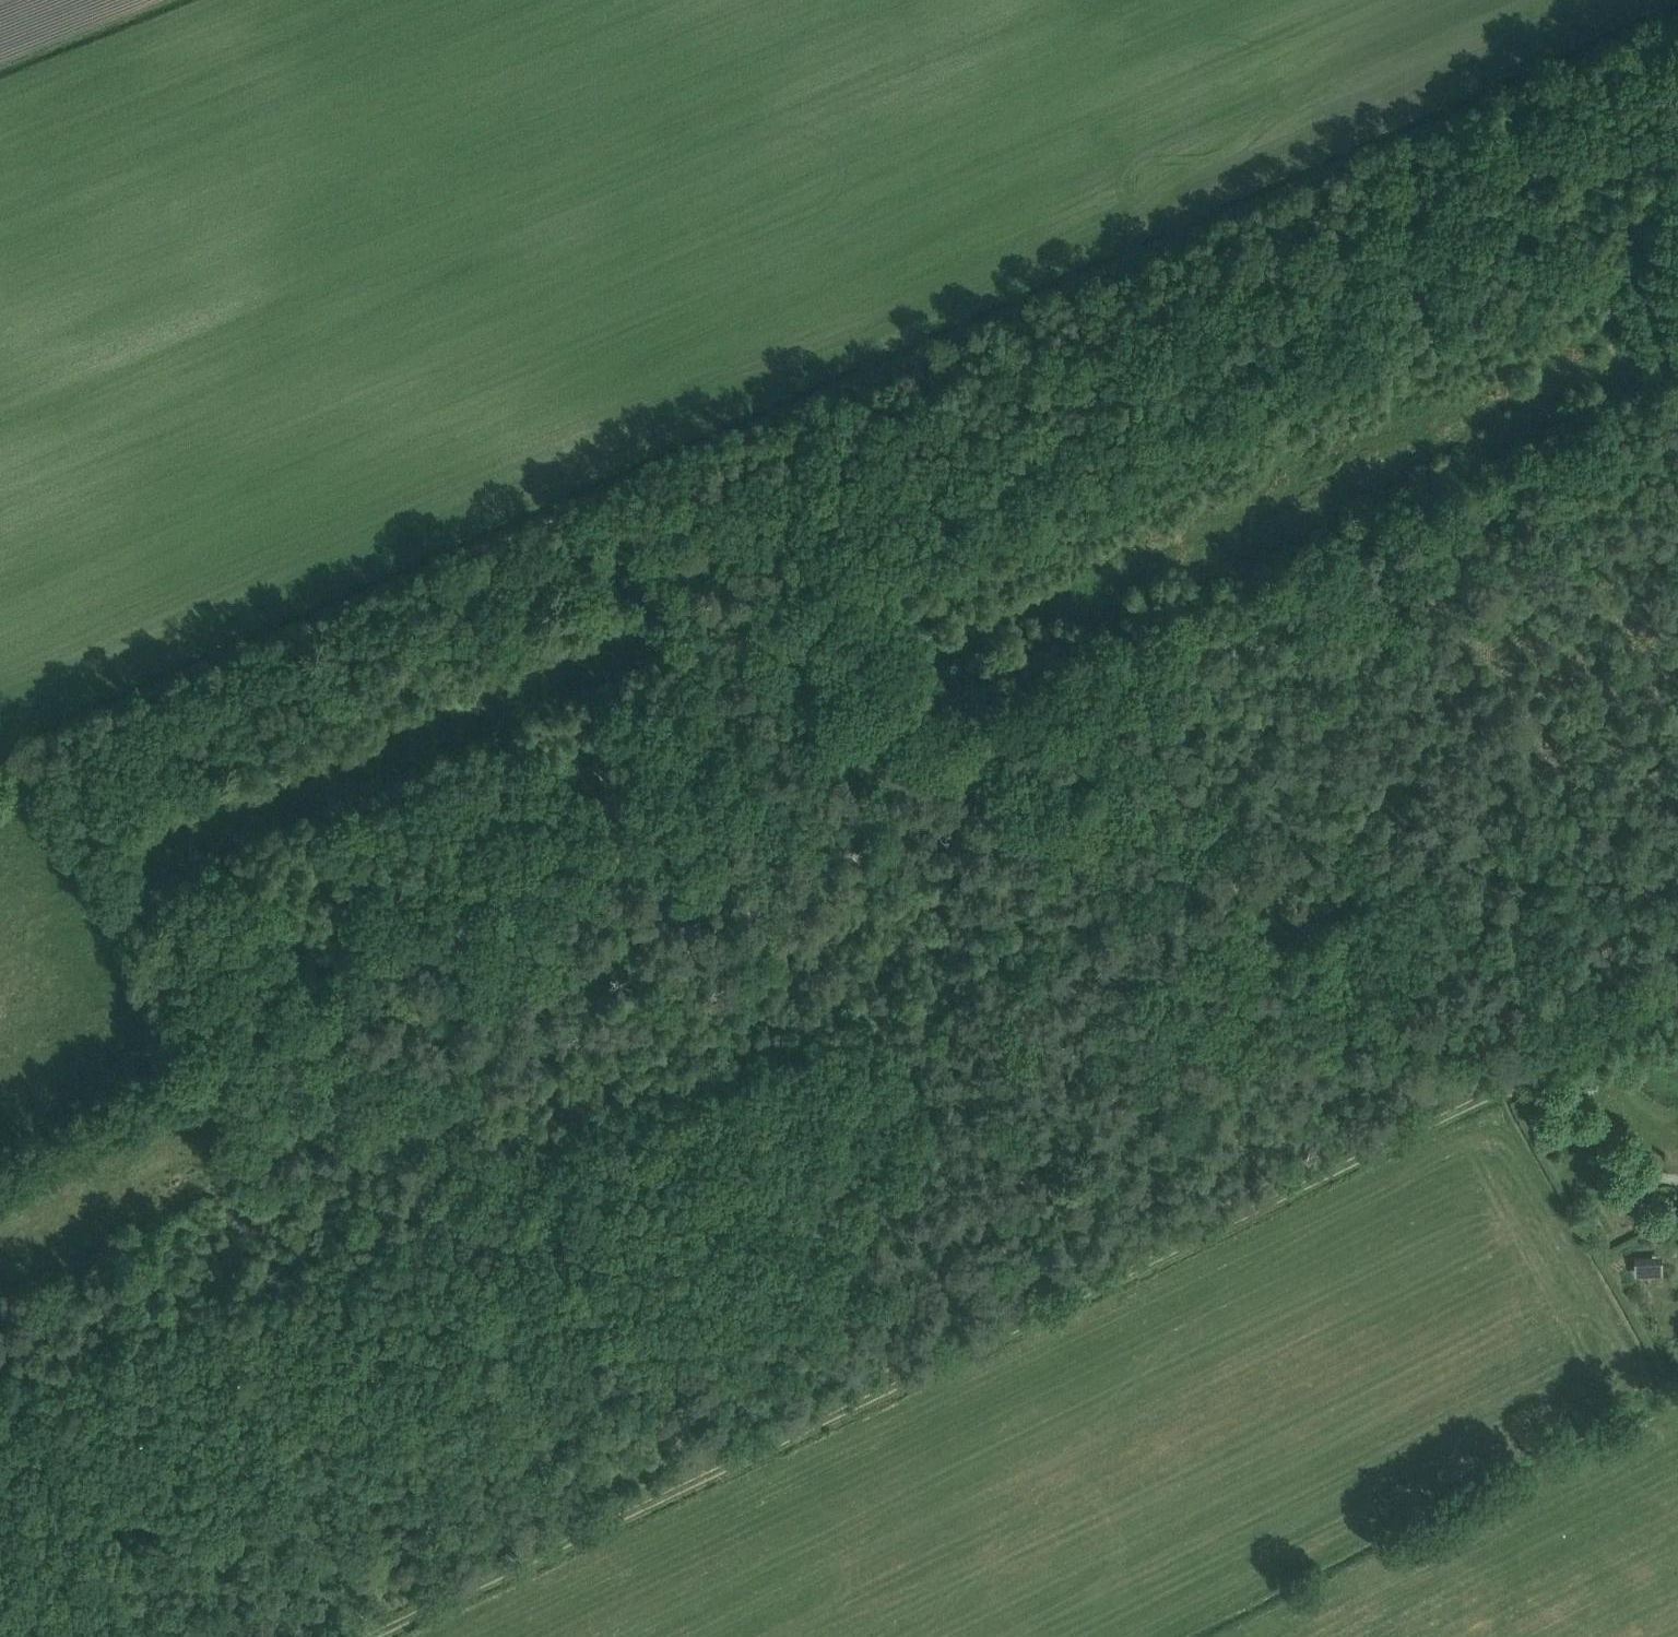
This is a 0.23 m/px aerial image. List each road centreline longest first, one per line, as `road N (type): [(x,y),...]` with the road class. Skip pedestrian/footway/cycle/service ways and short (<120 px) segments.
road 1 (track): [(1623,1163),(1541,1094),(1503,1088),(372,1636)]

